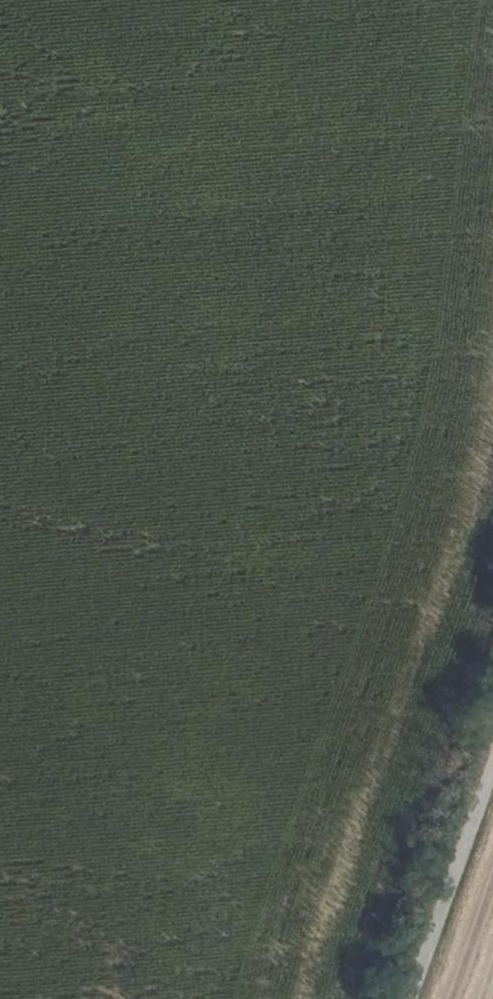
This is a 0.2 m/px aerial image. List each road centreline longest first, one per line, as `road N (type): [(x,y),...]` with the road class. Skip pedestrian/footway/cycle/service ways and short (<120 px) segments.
road 1 (unclassified): [(407,998),(492,767)]

